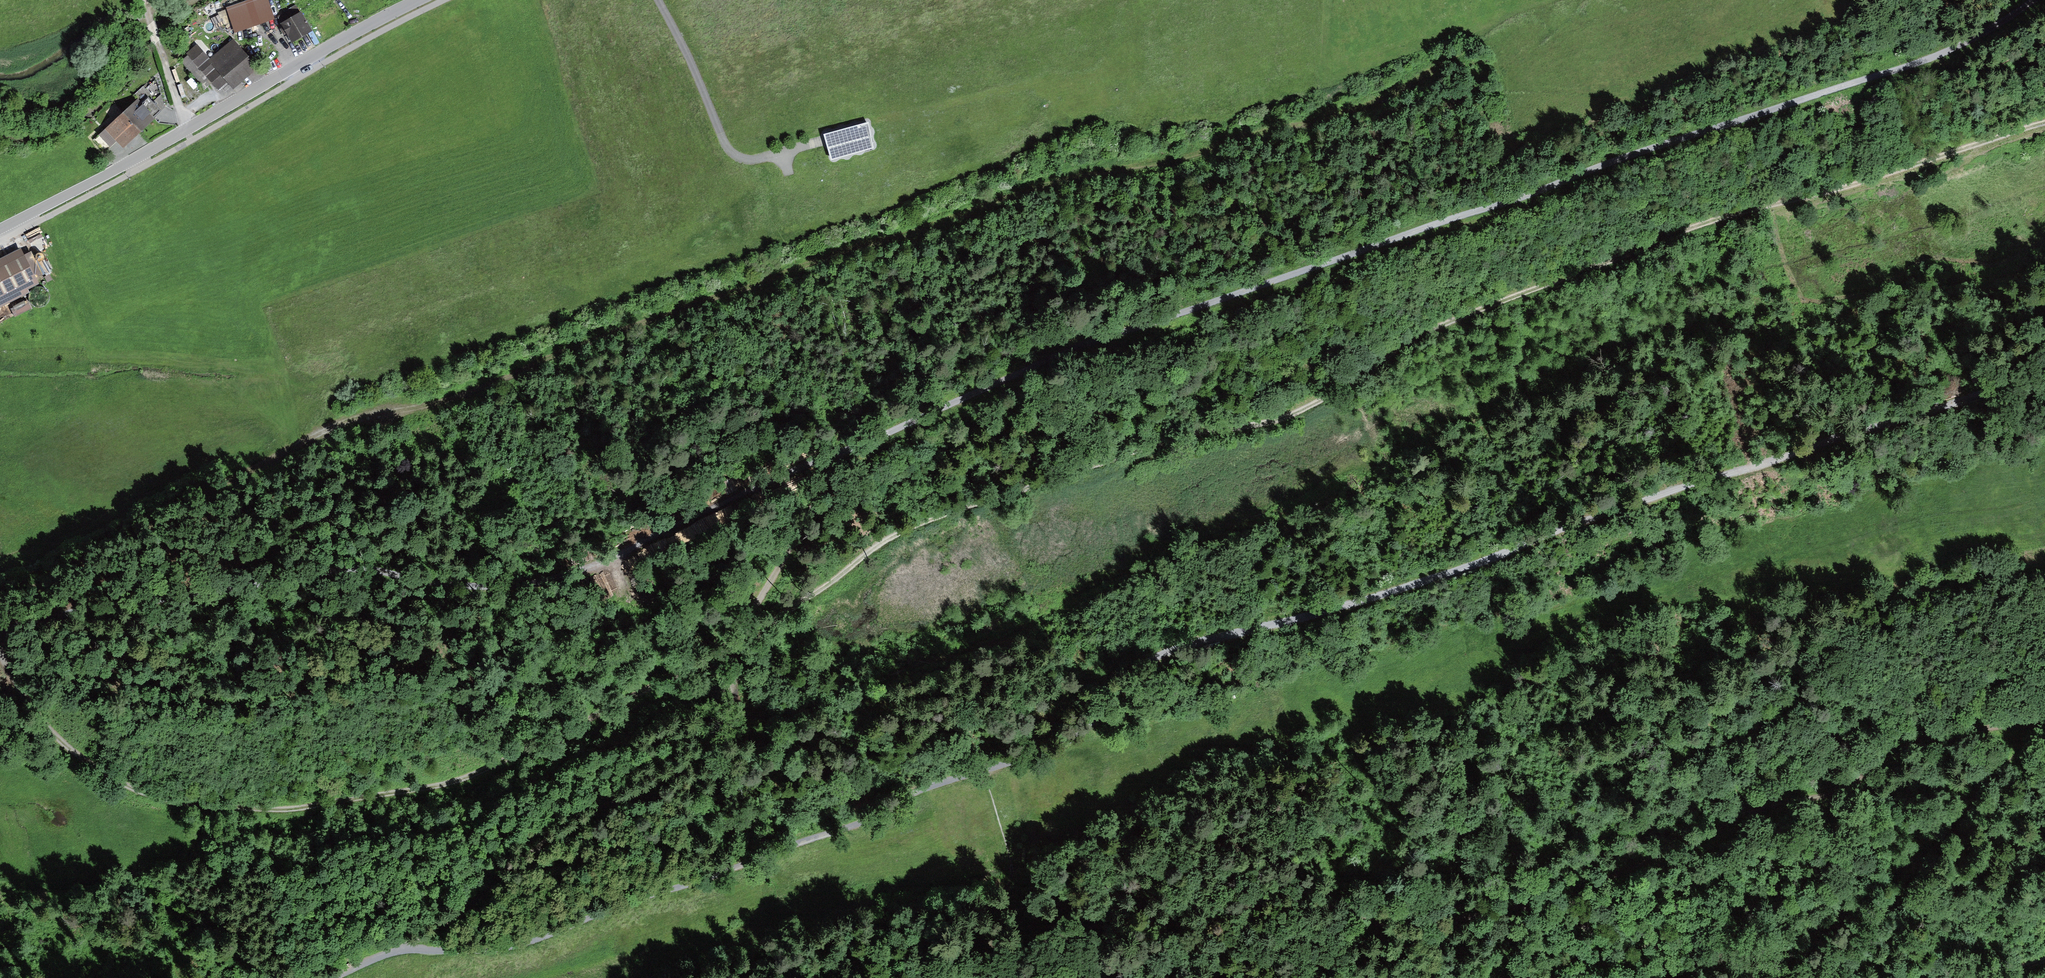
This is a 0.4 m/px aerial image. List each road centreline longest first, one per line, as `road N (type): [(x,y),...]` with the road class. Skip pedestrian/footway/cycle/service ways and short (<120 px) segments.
road 1 (track): [(2033,0),(1949,51),(1107,336),(571,574),(507,586),(419,583),(359,567),(0,630)]
road 2 (track): [(399,951),(567,837),(700,768),(737,704),(735,650),(895,546),(1166,440),(1274,421),(1317,404),(1418,336),(1711,221),(2044,124)]
road 3 (track): [(399,951),(524,946),(859,827),(950,782),(1069,747),(1155,654),(1373,599),(1596,516),(2044,376)]
road 4 (track): [(1532,0),(1464,23),(1418,64),(1172,154),(669,318),(433,410),(385,412),(334,428),(0,599)]
road 5 (track): [(735,650),(453,782),(274,809),(157,797),(111,777),(33,711),(0,658)]
road 6 (track): [(1658,977),(1686,963),(1680,938),(1602,940),(1563,903),(1471,914),(1398,935),(1294,924),(1171,977)]
road 7 (track): [(1563,903),(2044,716)]
road 8 (tertiary): [(0,230),(418,0)]
road 9 (track): [(996,769),(977,831),(986,890),(947,977)]

